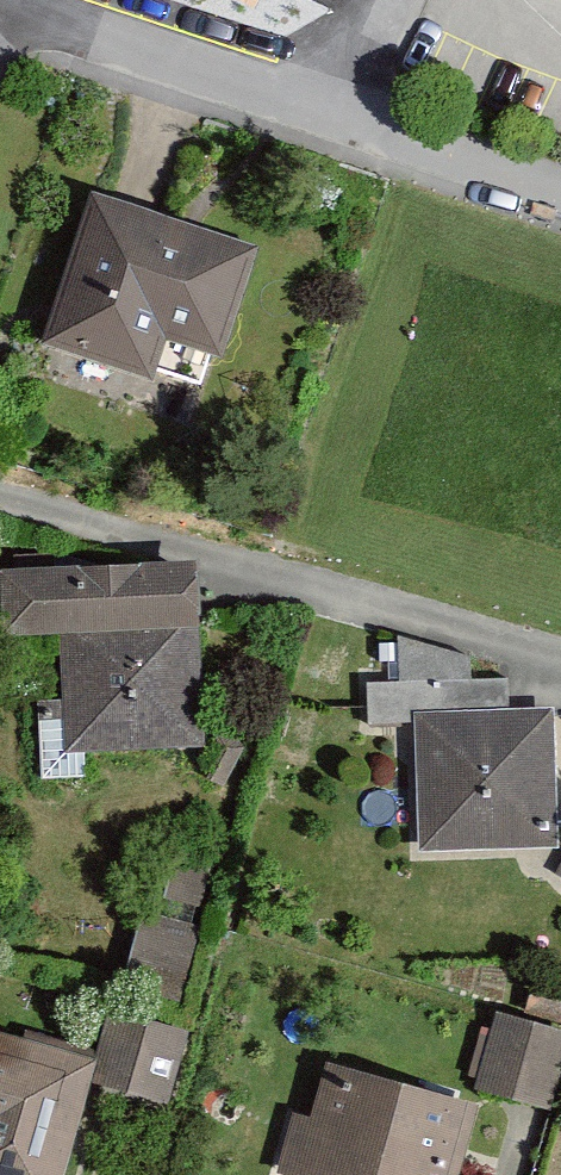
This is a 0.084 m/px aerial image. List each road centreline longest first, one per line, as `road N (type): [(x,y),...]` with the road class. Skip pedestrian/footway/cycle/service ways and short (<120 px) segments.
road 1 (residential): [(560,661),(0,498)]
road 2 (residential): [(331,122),(0,5)]
road 3 (residential): [(560,195),(331,122)]
road 4 (residential): [(331,122),(394,0)]

